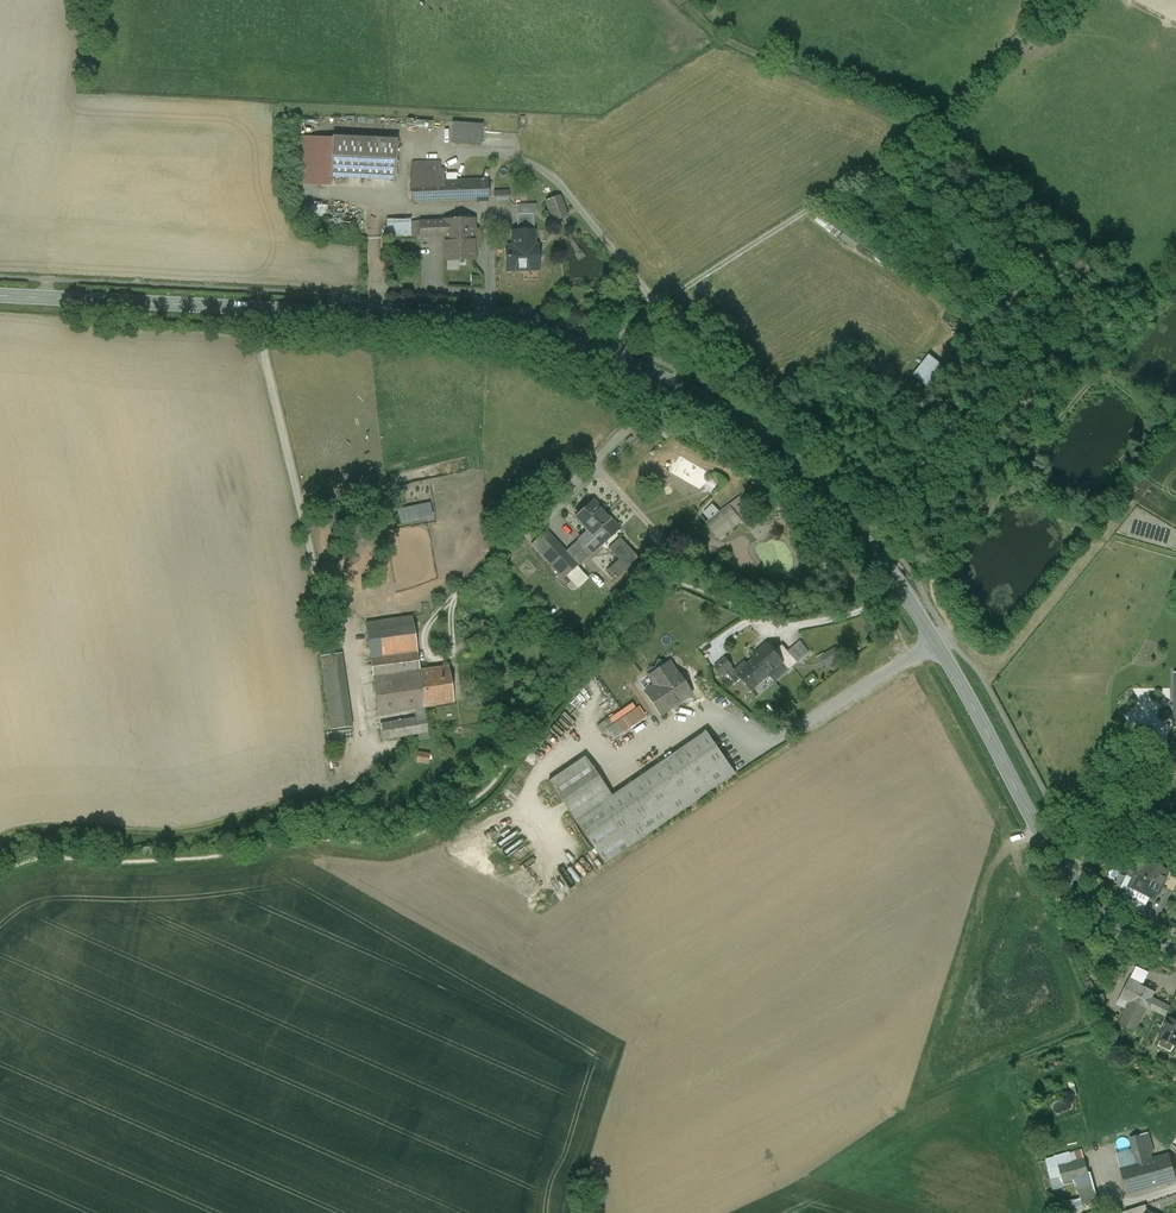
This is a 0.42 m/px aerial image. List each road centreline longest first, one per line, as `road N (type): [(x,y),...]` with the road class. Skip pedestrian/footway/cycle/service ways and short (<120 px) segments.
road 1 (tertiary): [(1149,939),(1100,911),(1065,876),(937,643),(885,565),(774,444),(717,406),(543,330),(472,320),(0,295)]
road 2 (track): [(1057,0),(928,134),(655,307),(529,160)]
road 3 (track): [(948,635),(932,586),(941,557),(1175,292)]
road 4 (track): [(1175,842),(1093,829),(1045,841)]

